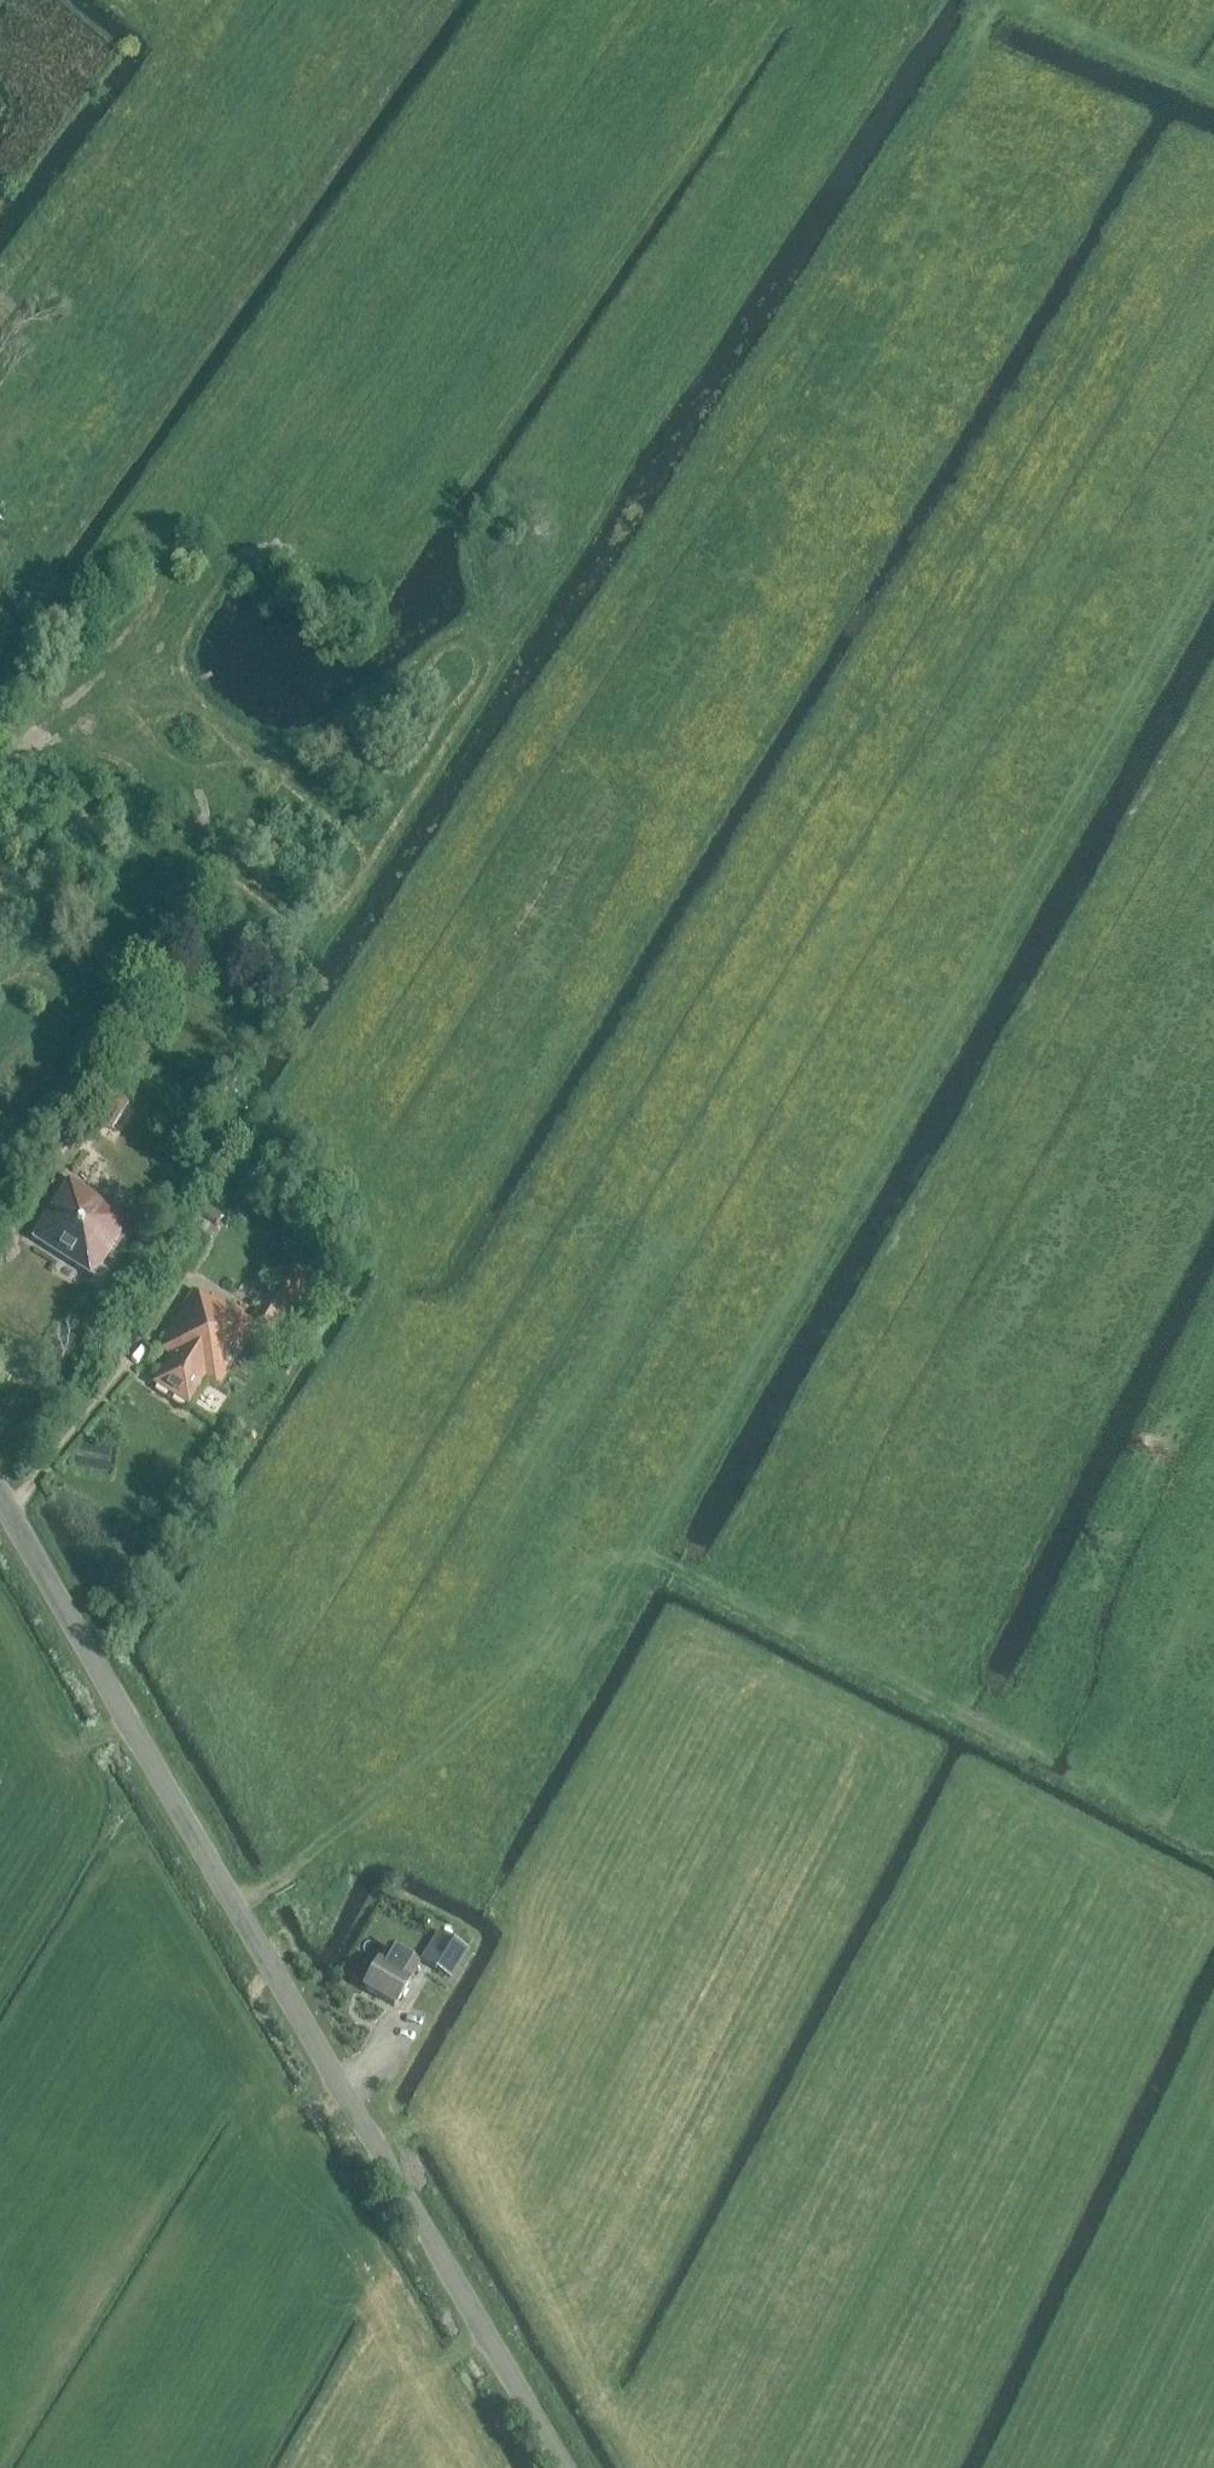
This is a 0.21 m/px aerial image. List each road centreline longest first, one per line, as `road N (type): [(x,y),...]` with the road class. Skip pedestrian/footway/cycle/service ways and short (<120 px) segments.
road 1 (unclassified): [(556,2467),(0,1503)]

